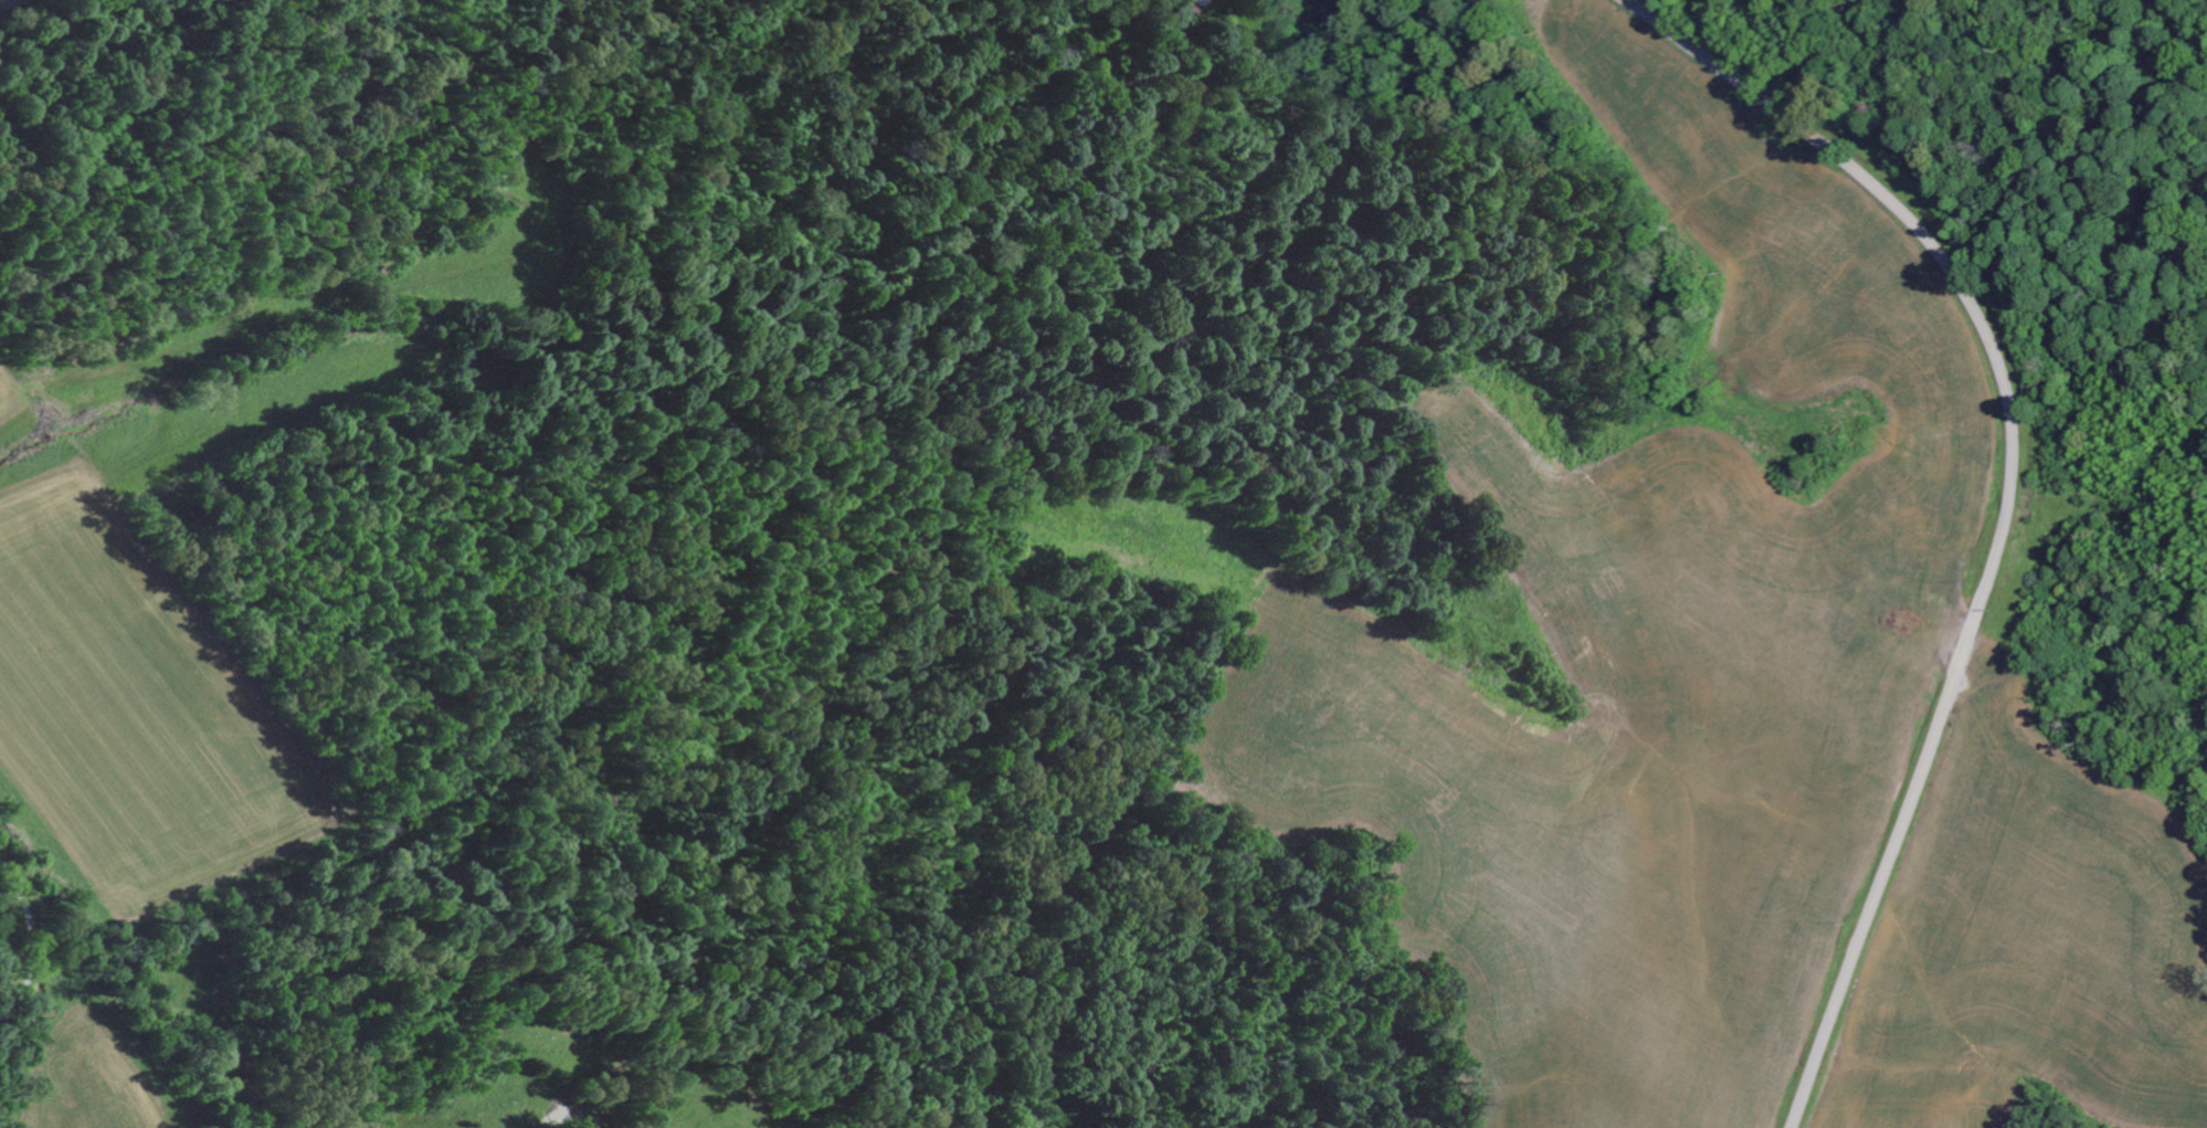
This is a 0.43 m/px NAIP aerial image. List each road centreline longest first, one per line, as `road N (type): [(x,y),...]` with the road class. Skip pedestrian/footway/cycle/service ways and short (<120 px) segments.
road 1 (secondary): [(1793,1127),(1992,588),(2015,500),(2013,404),(1989,331),(1924,243),(1851,172),(1624,0)]

